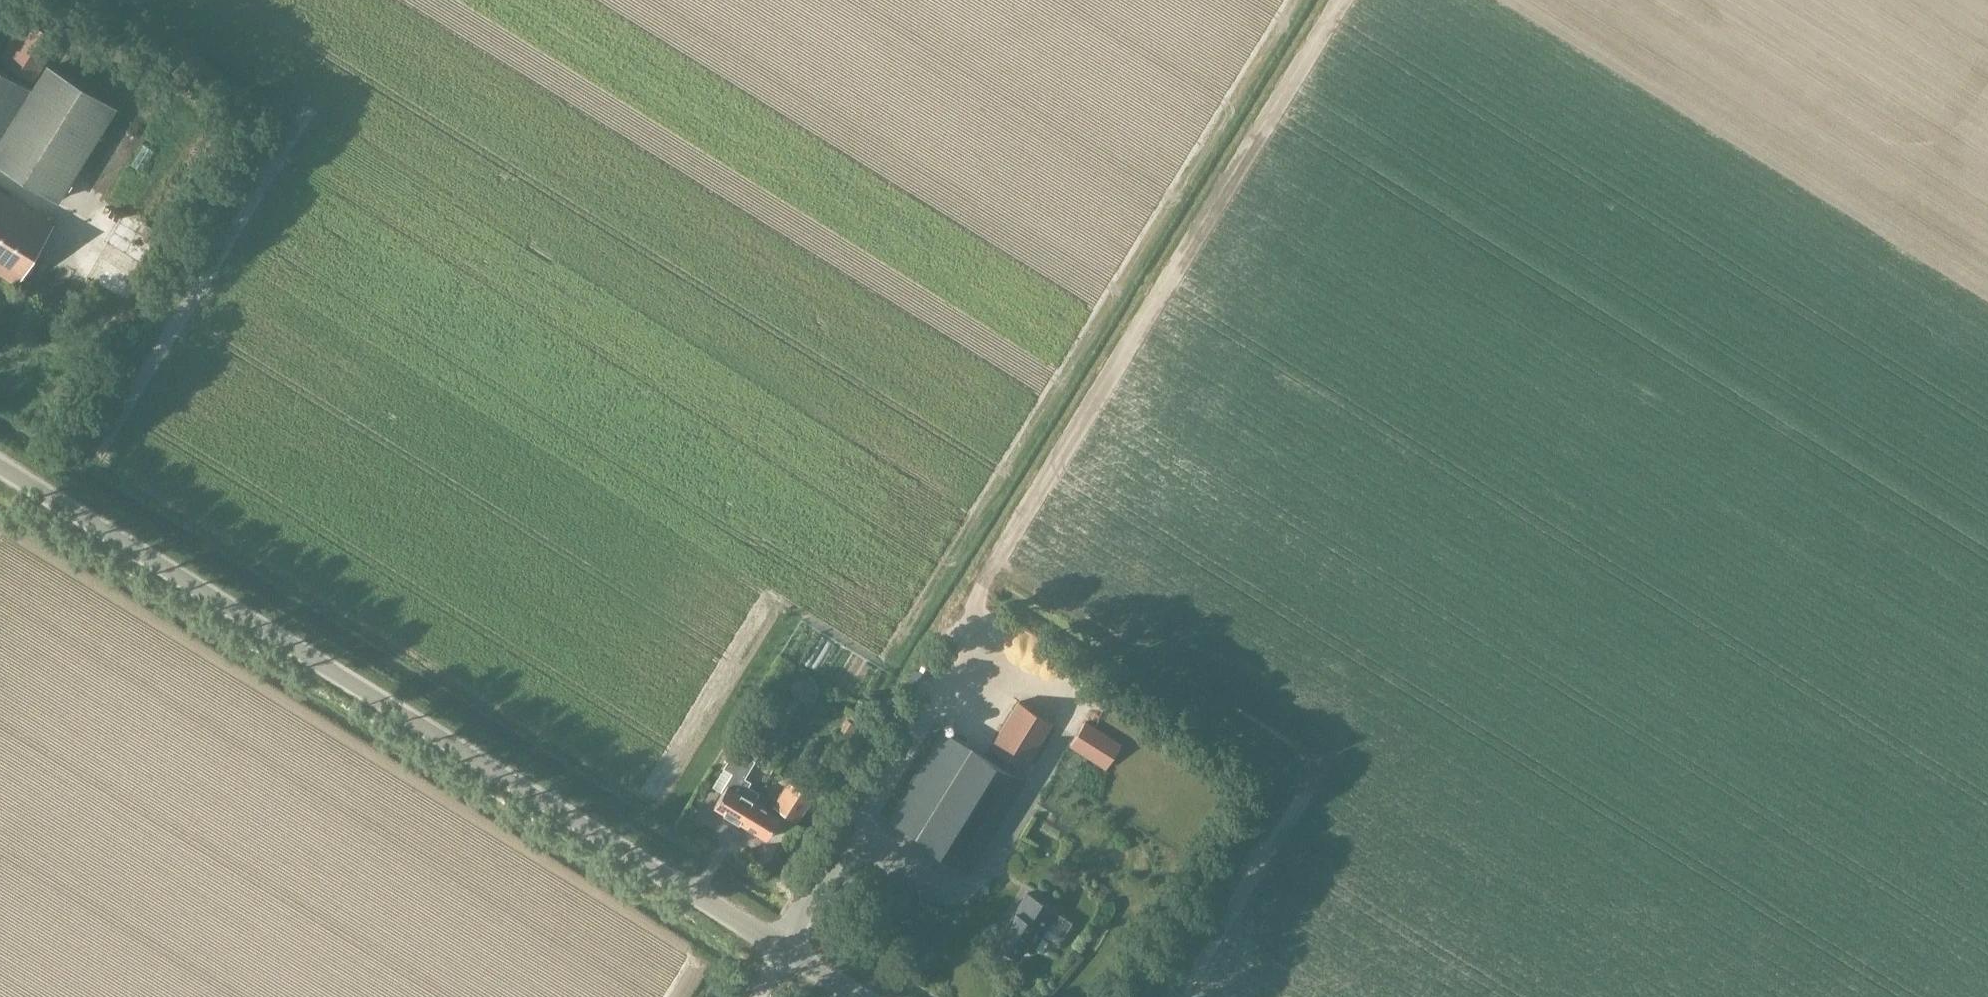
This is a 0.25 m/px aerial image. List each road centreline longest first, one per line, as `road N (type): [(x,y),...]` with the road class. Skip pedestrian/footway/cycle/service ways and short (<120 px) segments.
road 1 (unclassified): [(862,996),(0,466)]

